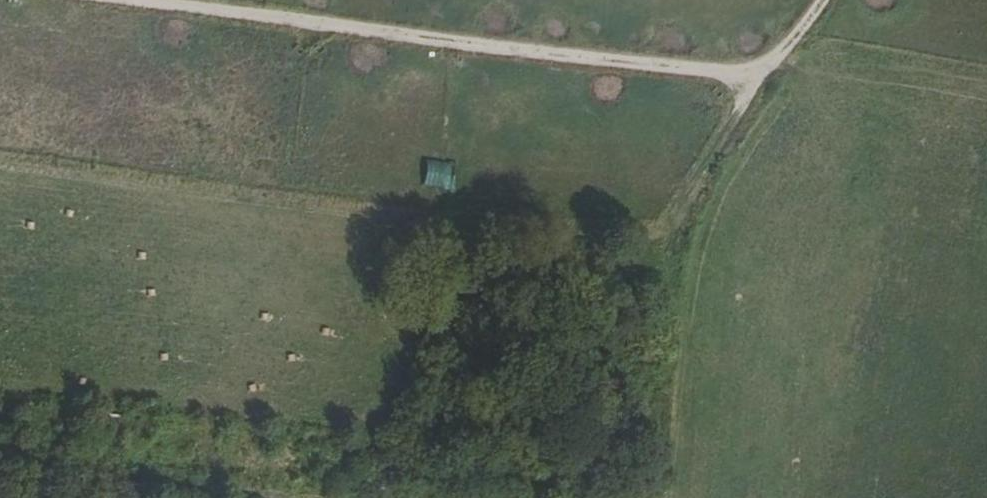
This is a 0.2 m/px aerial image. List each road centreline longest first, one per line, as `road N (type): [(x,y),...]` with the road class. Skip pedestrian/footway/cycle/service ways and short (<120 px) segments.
road 1 (track): [(0,156),(669,263)]
road 2 (track): [(131,0),(752,75)]
road 3 (track): [(820,0),(793,43),(752,75),(682,214),(669,263),(654,497)]

